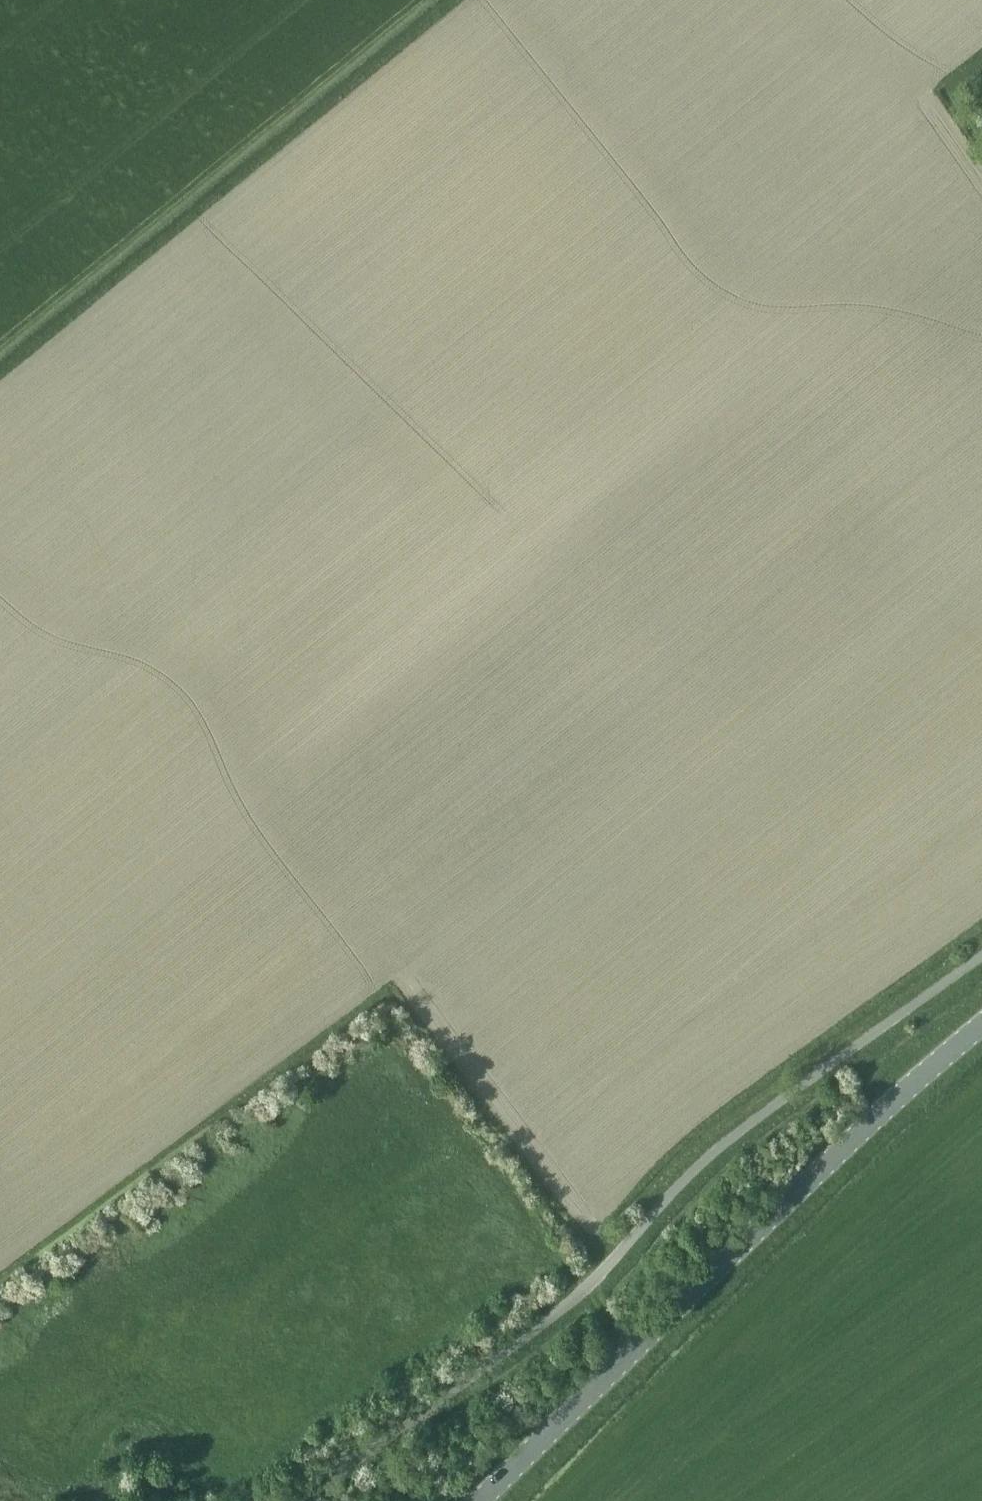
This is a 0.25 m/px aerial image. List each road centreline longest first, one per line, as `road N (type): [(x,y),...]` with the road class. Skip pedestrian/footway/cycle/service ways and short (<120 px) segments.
road 1 (tertiary): [(478,1500),(981,1023)]

